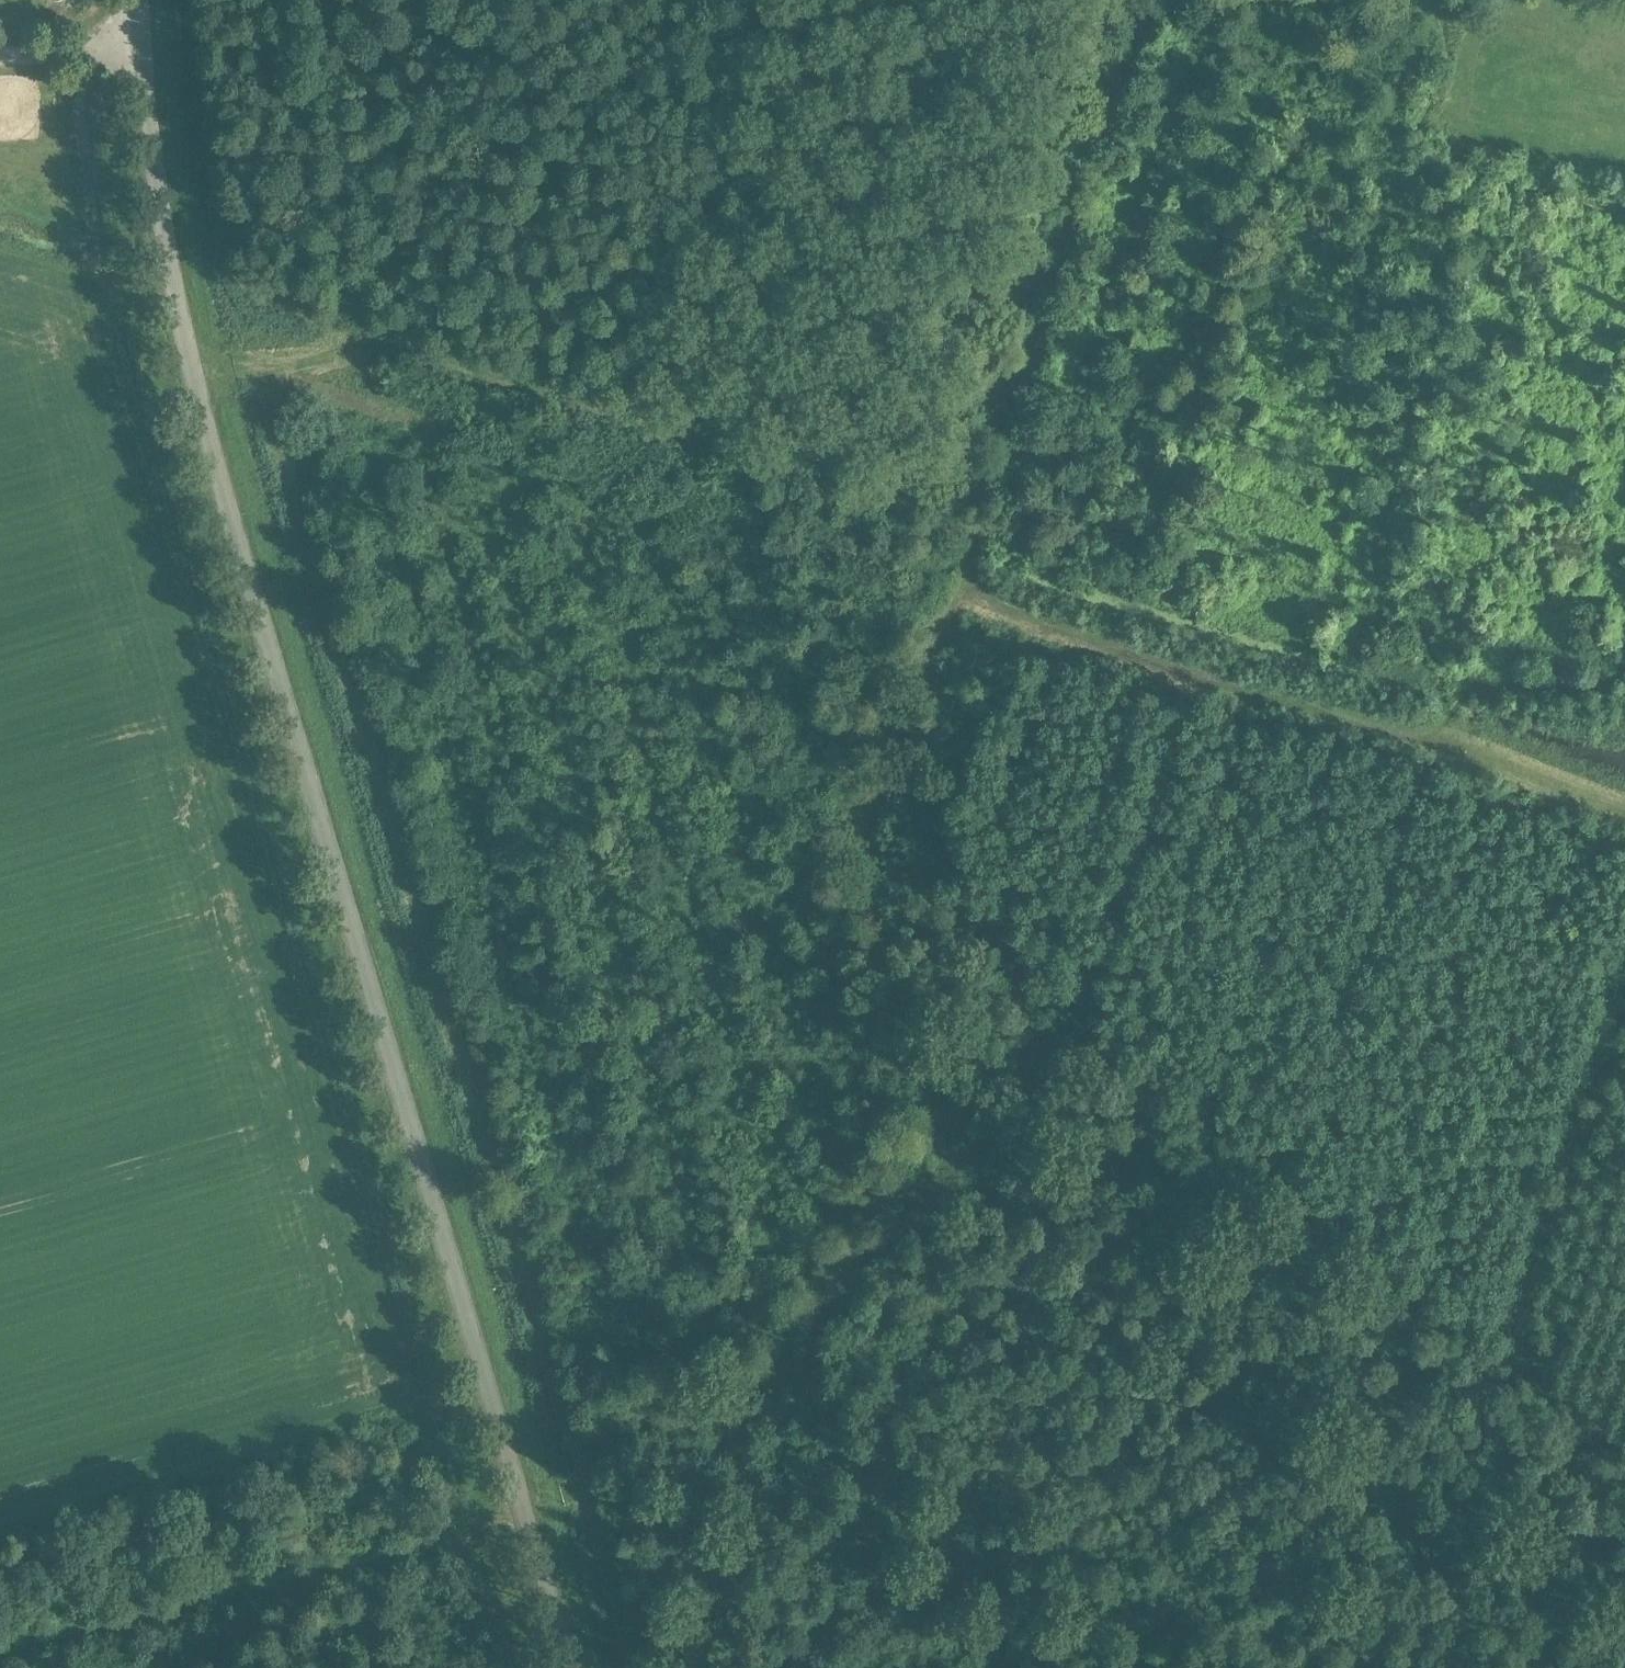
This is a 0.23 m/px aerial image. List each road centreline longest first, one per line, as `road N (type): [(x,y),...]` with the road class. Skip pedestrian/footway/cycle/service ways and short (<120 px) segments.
road 1 (track): [(1536,1667),(948,1130),(885,966),(900,768),(977,569),(1140,0)]
road 2 (unclassified): [(570,1667),(211,445),(167,225),(141,0)]
road 3 (track): [(948,1130),(886,1239),(815,1337),(771,1375),(626,1433),(574,1486),(441,1533),(0,1644)]
road 4 (track): [(977,569),(260,367),(199,379)]
road 5 (track): [(1406,730),(1008,606),(977,569)]
road 6 (track): [(1624,794),(1406,730)]

